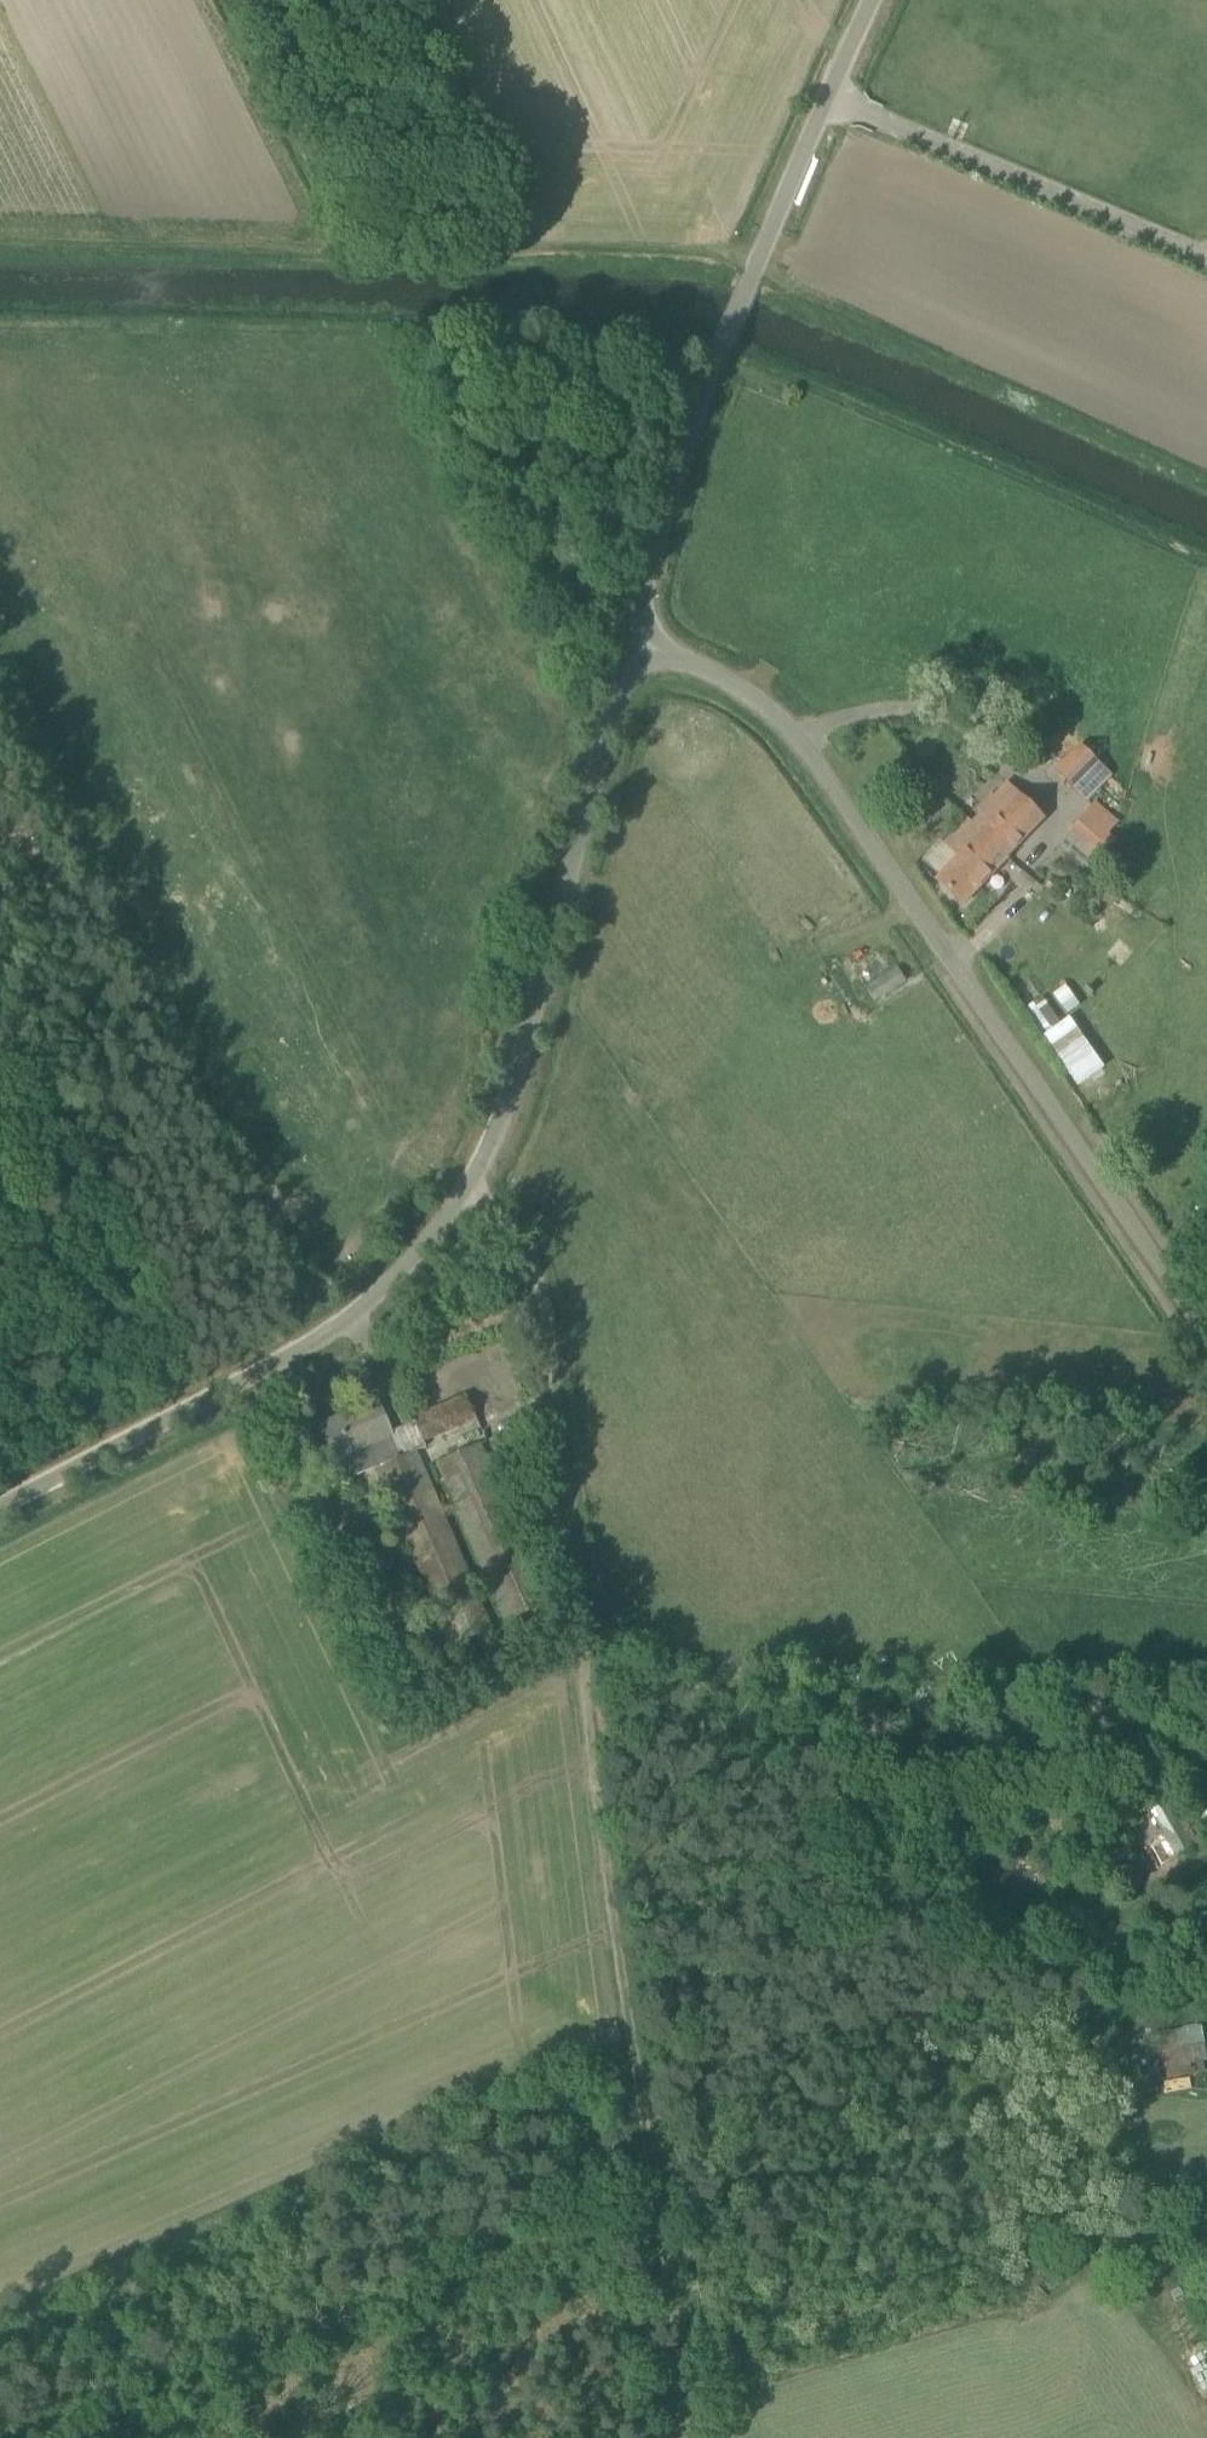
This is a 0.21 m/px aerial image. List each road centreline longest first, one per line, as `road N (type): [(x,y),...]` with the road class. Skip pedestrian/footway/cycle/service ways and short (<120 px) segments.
road 1 (track): [(462,1189),(493,1207),(533,1250),(552,1312),(580,1622),(688,2437)]
road 2 (unclassified): [(0,1517),(250,1389),(320,1340),(448,1209),(518,1085),(626,658)]
road 3 (unclassified): [(1206,1347),(796,754),(755,711),(670,663),(626,658)]
road 4 (unclassified): [(626,658),(756,291),(884,0)]

